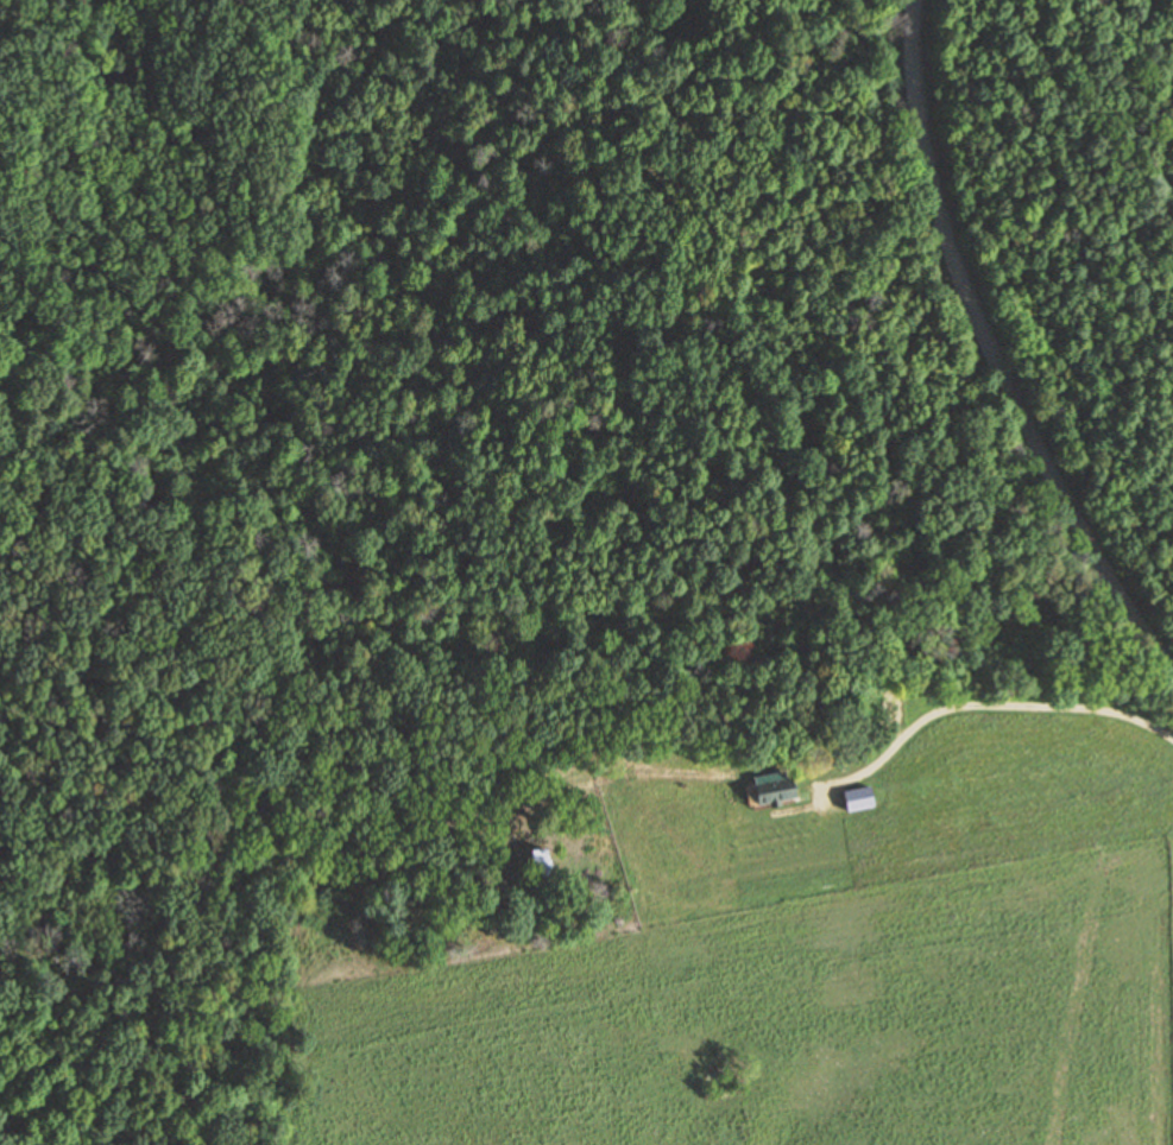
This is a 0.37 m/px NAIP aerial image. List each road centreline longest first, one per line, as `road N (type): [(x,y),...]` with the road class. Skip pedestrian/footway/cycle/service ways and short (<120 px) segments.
road 1 (residential): [(1172,669),(1137,626),(991,377),(906,147),(894,0)]

